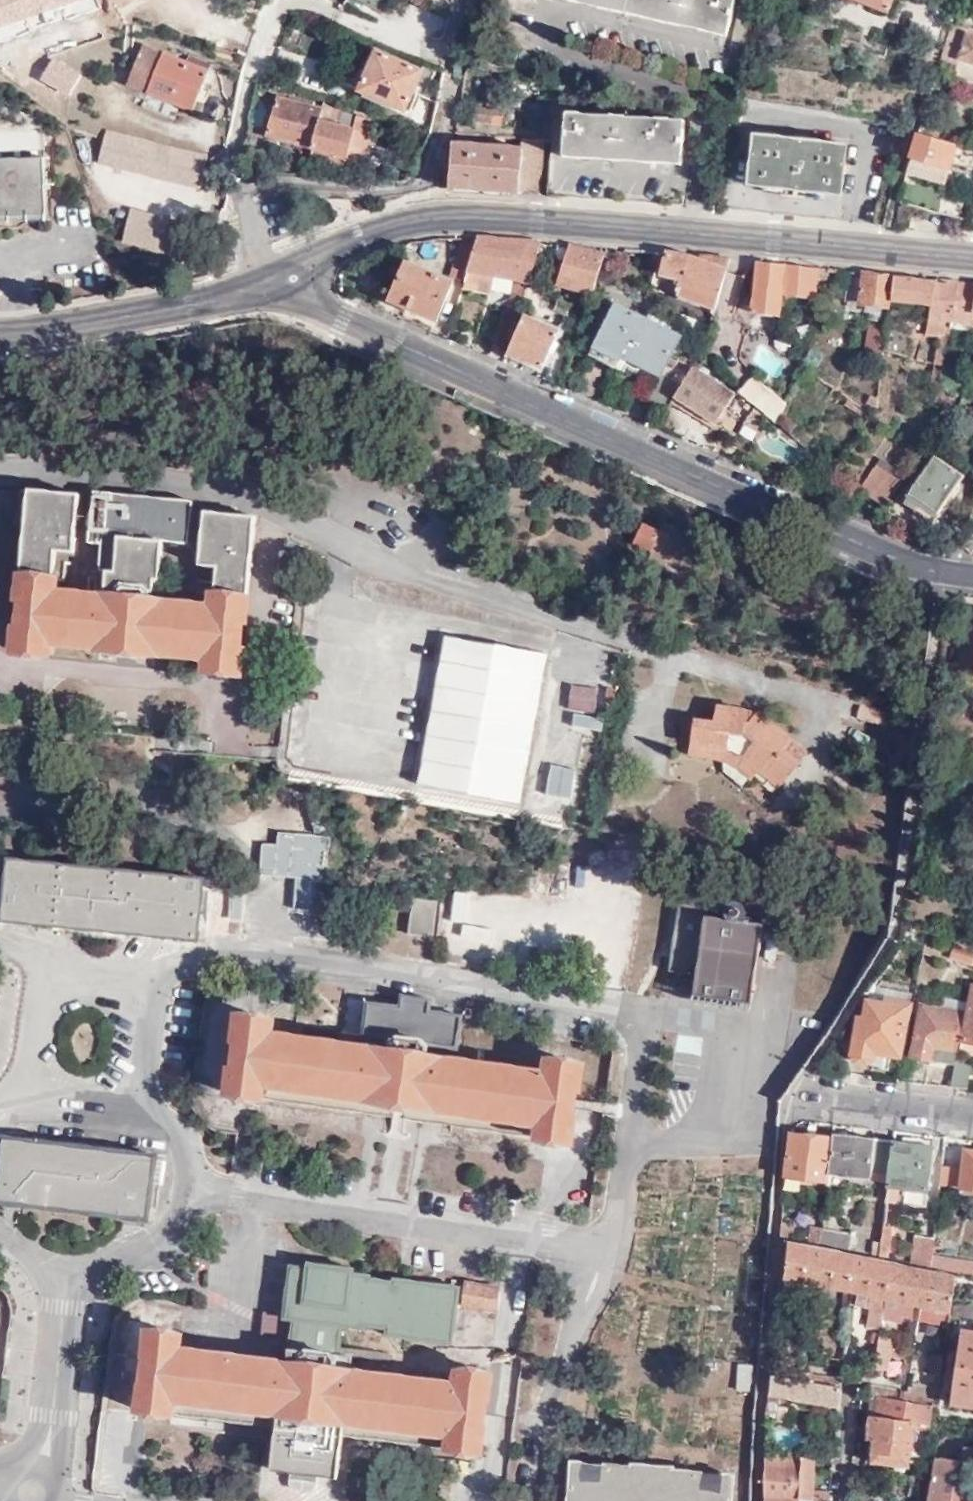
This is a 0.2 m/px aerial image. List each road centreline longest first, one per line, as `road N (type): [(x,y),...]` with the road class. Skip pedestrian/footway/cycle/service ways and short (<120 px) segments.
road 1 (tertiary): [(295,279),(337,317),(891,557),(972,577)]
road 2 (secondary): [(972,258),(475,216),(405,220),(338,243),(295,279)]
road 3 (secondary): [(295,279),(208,304),(0,338)]
road 4 (residential): [(794,1094),(972,1115)]

